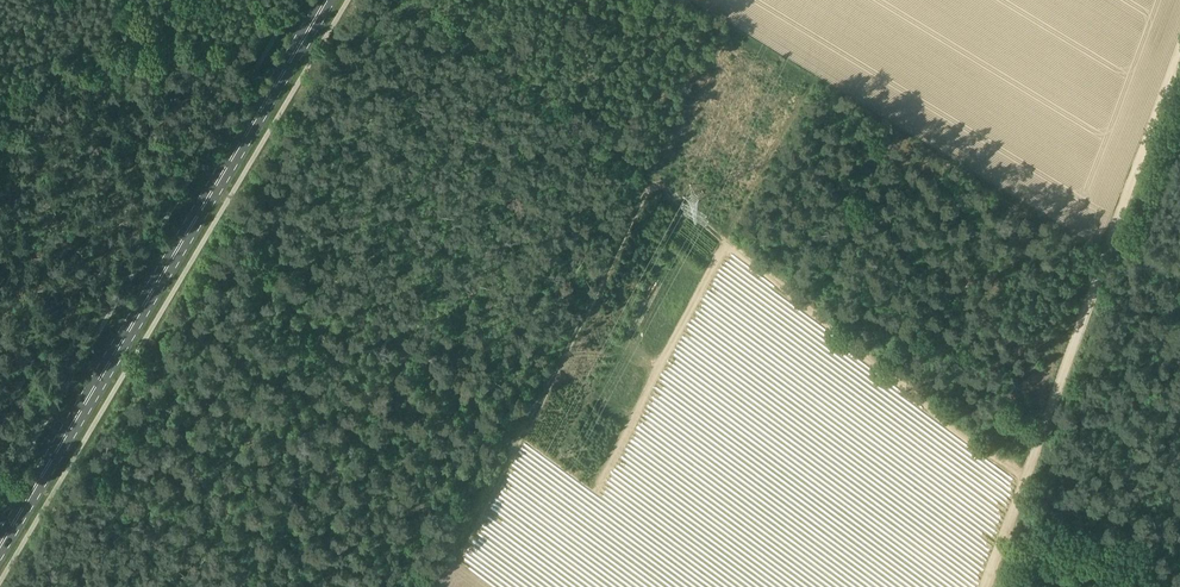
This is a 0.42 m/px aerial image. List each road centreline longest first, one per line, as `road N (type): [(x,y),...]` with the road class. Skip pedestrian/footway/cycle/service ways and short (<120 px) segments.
road 1 (track): [(727,245),(668,191),(648,192),(522,430),(268,228),(211,193)]
road 2 (primary): [(0,546),(327,0)]
road 3 (track): [(1179,54),(986,586)]
road 4 (track): [(1026,477),(727,245)]
road 5 (track): [(727,245),(603,484)]

